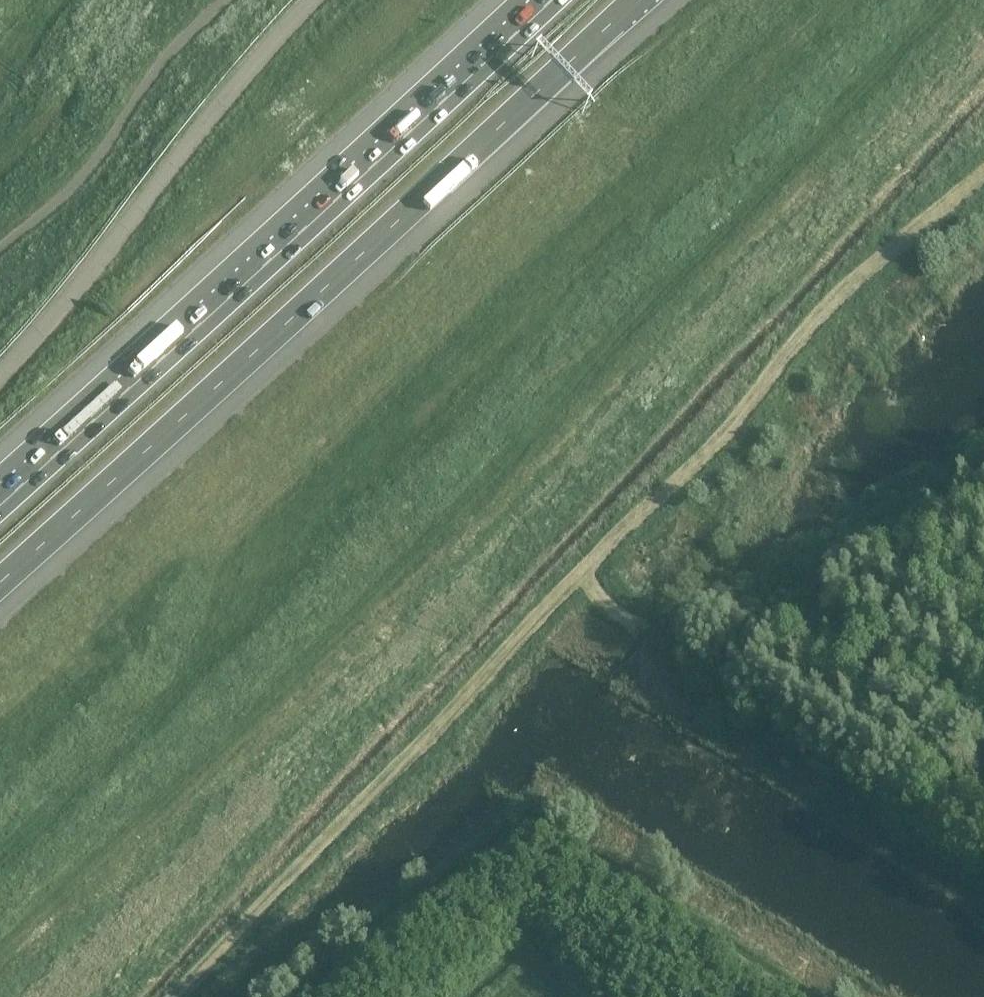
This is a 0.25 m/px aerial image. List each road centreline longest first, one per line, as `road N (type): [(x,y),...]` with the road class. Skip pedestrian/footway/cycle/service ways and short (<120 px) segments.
road 1 (motorway): [(0,586),(634,0)]
road 2 (motorway): [(549,0),(0,504)]
road 3 (unclassified): [(311,0),(0,369)]

